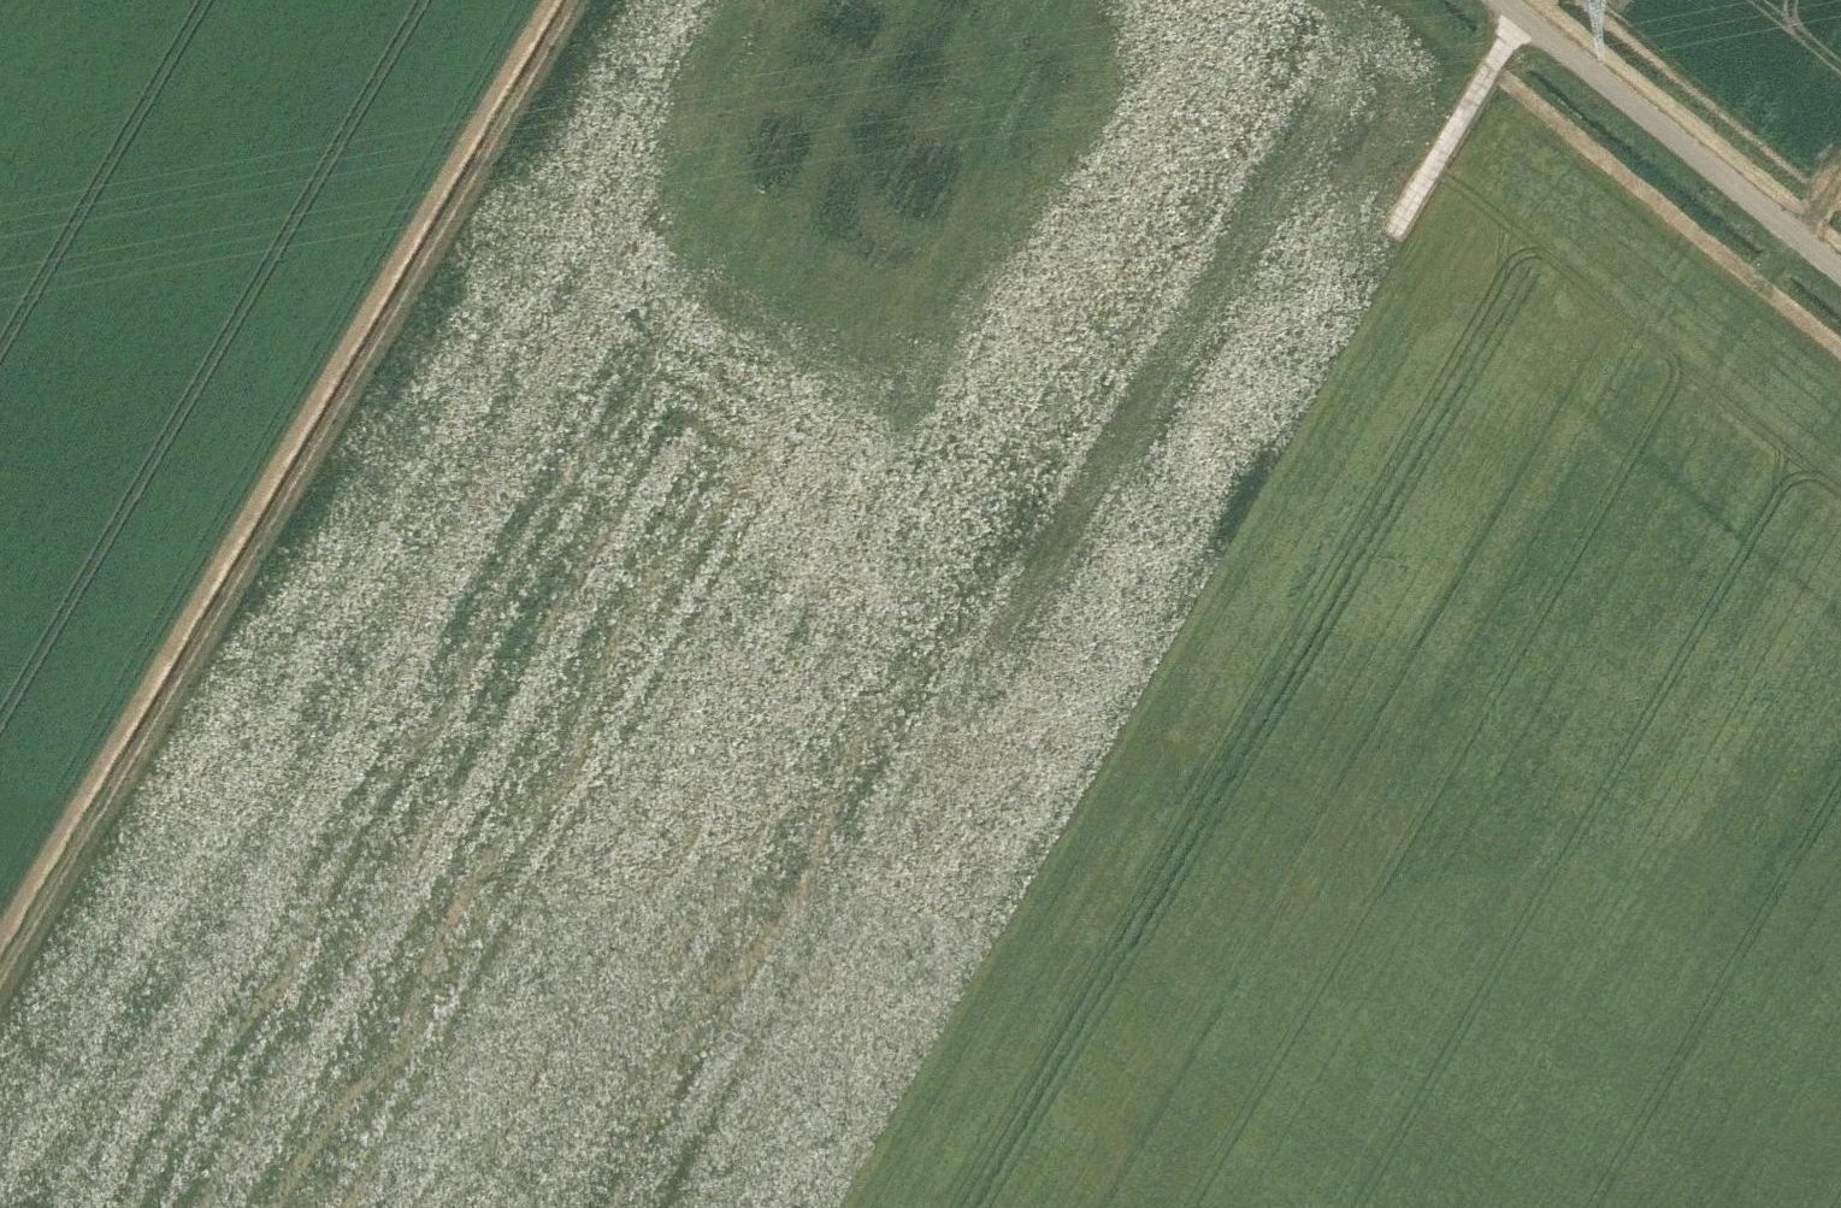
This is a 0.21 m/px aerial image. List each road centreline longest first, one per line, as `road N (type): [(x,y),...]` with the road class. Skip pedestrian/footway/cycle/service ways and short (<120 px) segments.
road 1 (unclassified): [(1840,273),(1498,0)]

